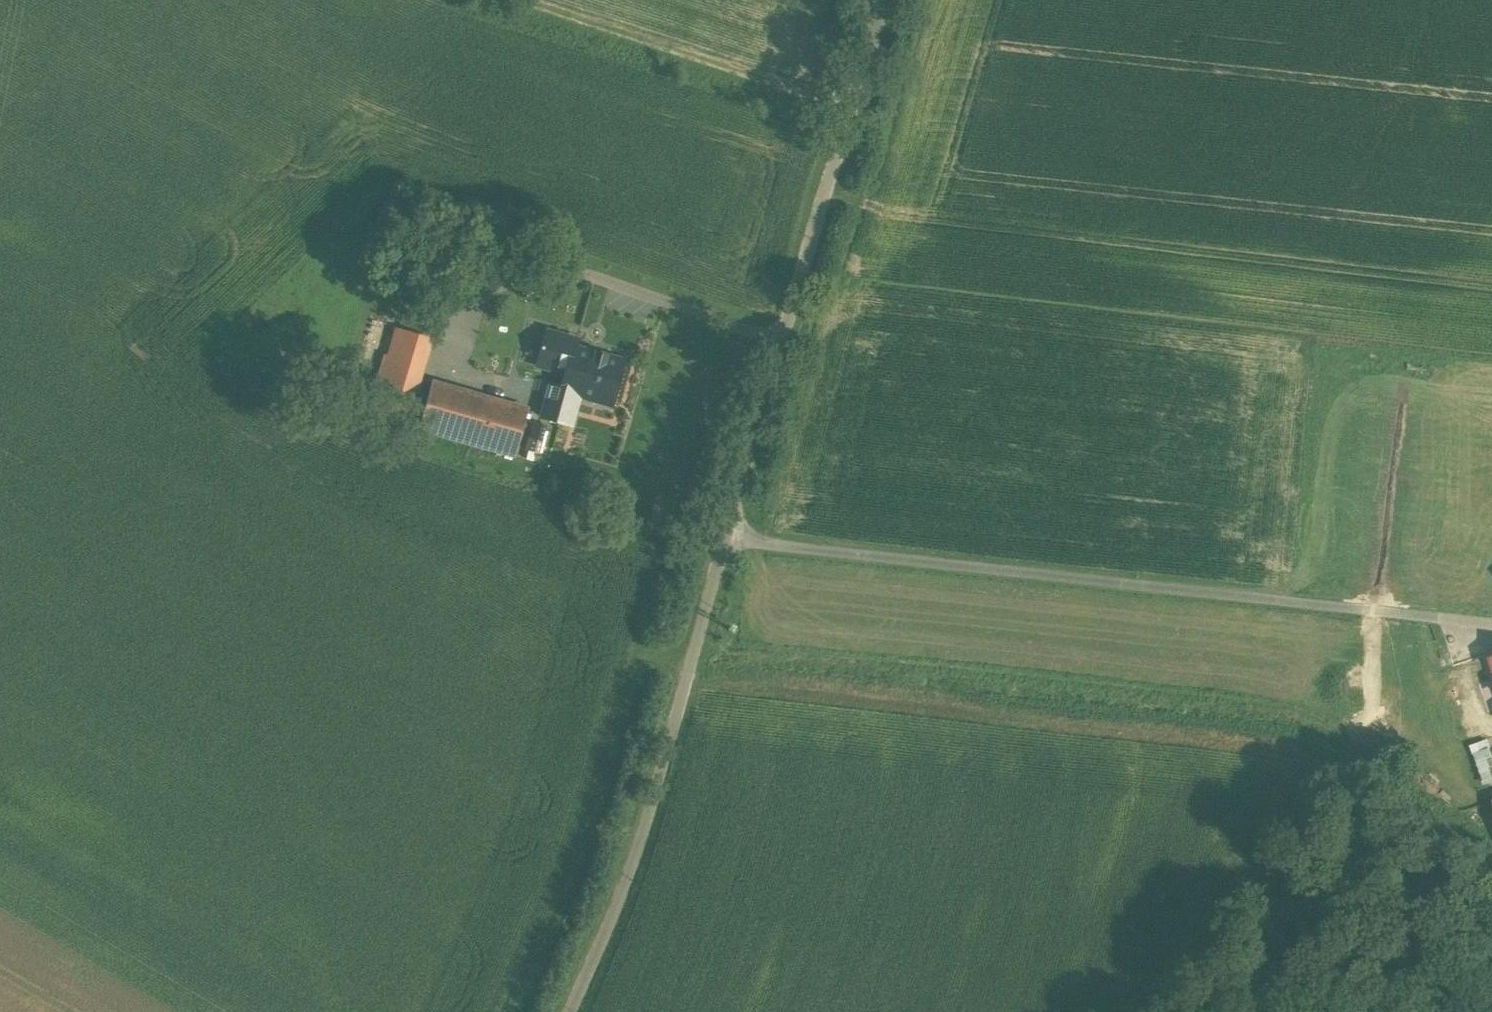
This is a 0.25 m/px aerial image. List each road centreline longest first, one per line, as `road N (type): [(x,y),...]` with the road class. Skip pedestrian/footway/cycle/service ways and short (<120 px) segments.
road 1 (unclassified): [(885,0),(650,812),(567,1011)]
road 2 (track): [(852,103),(521,0)]

